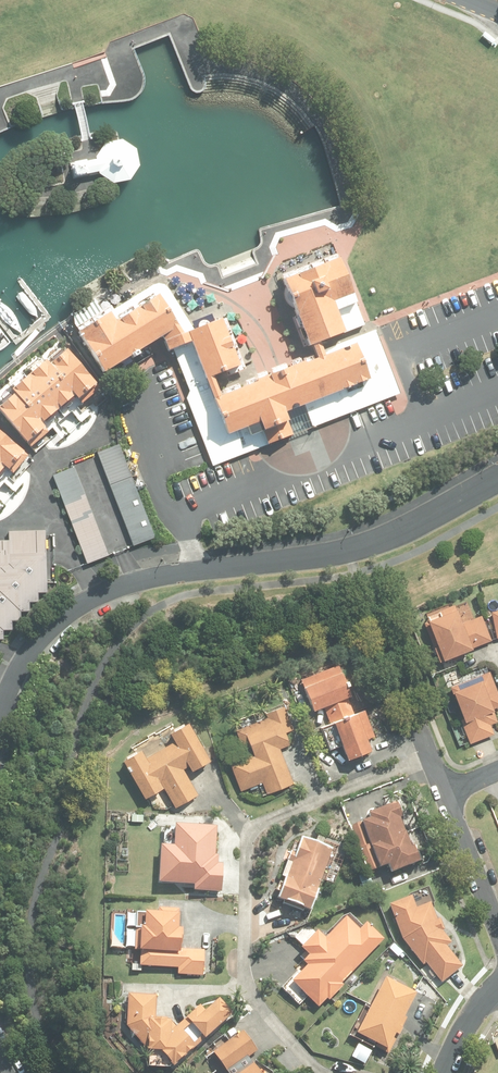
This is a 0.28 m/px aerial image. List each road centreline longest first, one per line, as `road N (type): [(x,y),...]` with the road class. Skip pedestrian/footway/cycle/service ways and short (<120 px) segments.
road 1 (residential): [(0,718),(33,646),(106,591),(140,579),(354,550),(497,479)]
road 2 (residential): [(322,1072),(246,982),(248,836),(261,821),(430,757)]
road 3 (residential): [(446,795),(497,924)]

